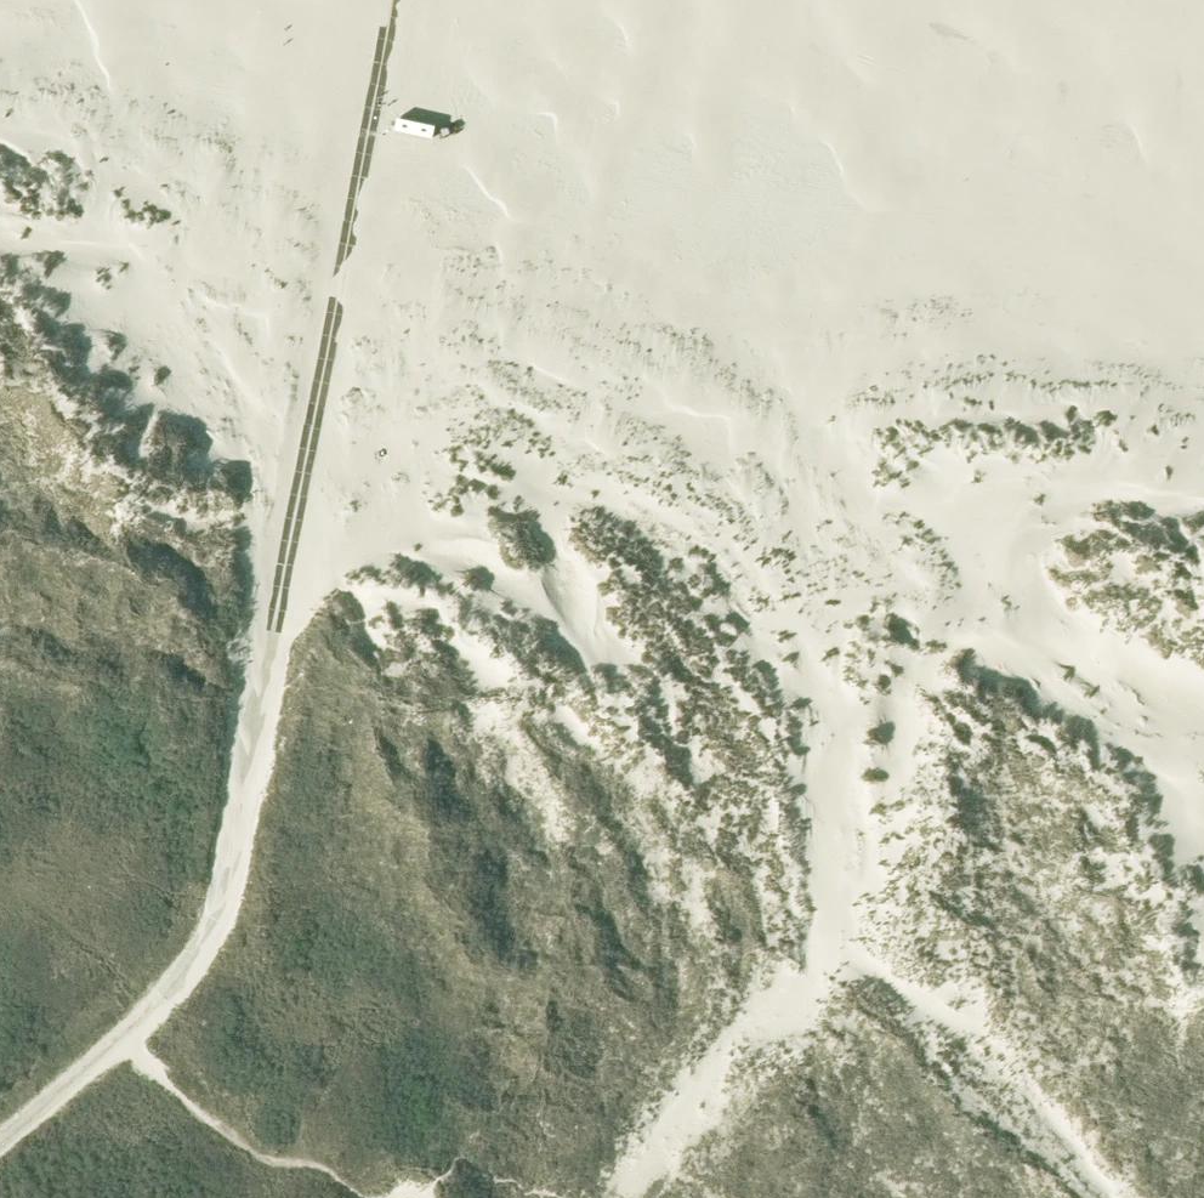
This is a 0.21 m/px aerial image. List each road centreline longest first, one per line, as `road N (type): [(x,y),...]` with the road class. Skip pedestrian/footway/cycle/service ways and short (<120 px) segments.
road 1 (track): [(0,1145),(155,1005),(195,958),(217,916),(288,498)]

